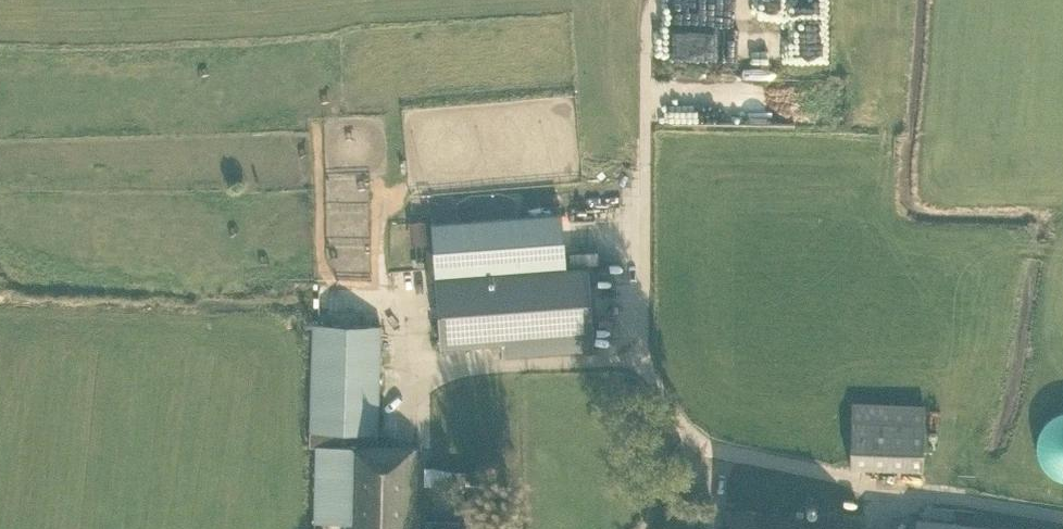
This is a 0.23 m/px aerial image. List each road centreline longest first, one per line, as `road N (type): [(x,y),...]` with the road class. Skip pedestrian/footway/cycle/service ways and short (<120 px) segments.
road 1 (track): [(640,361),(646,0)]

